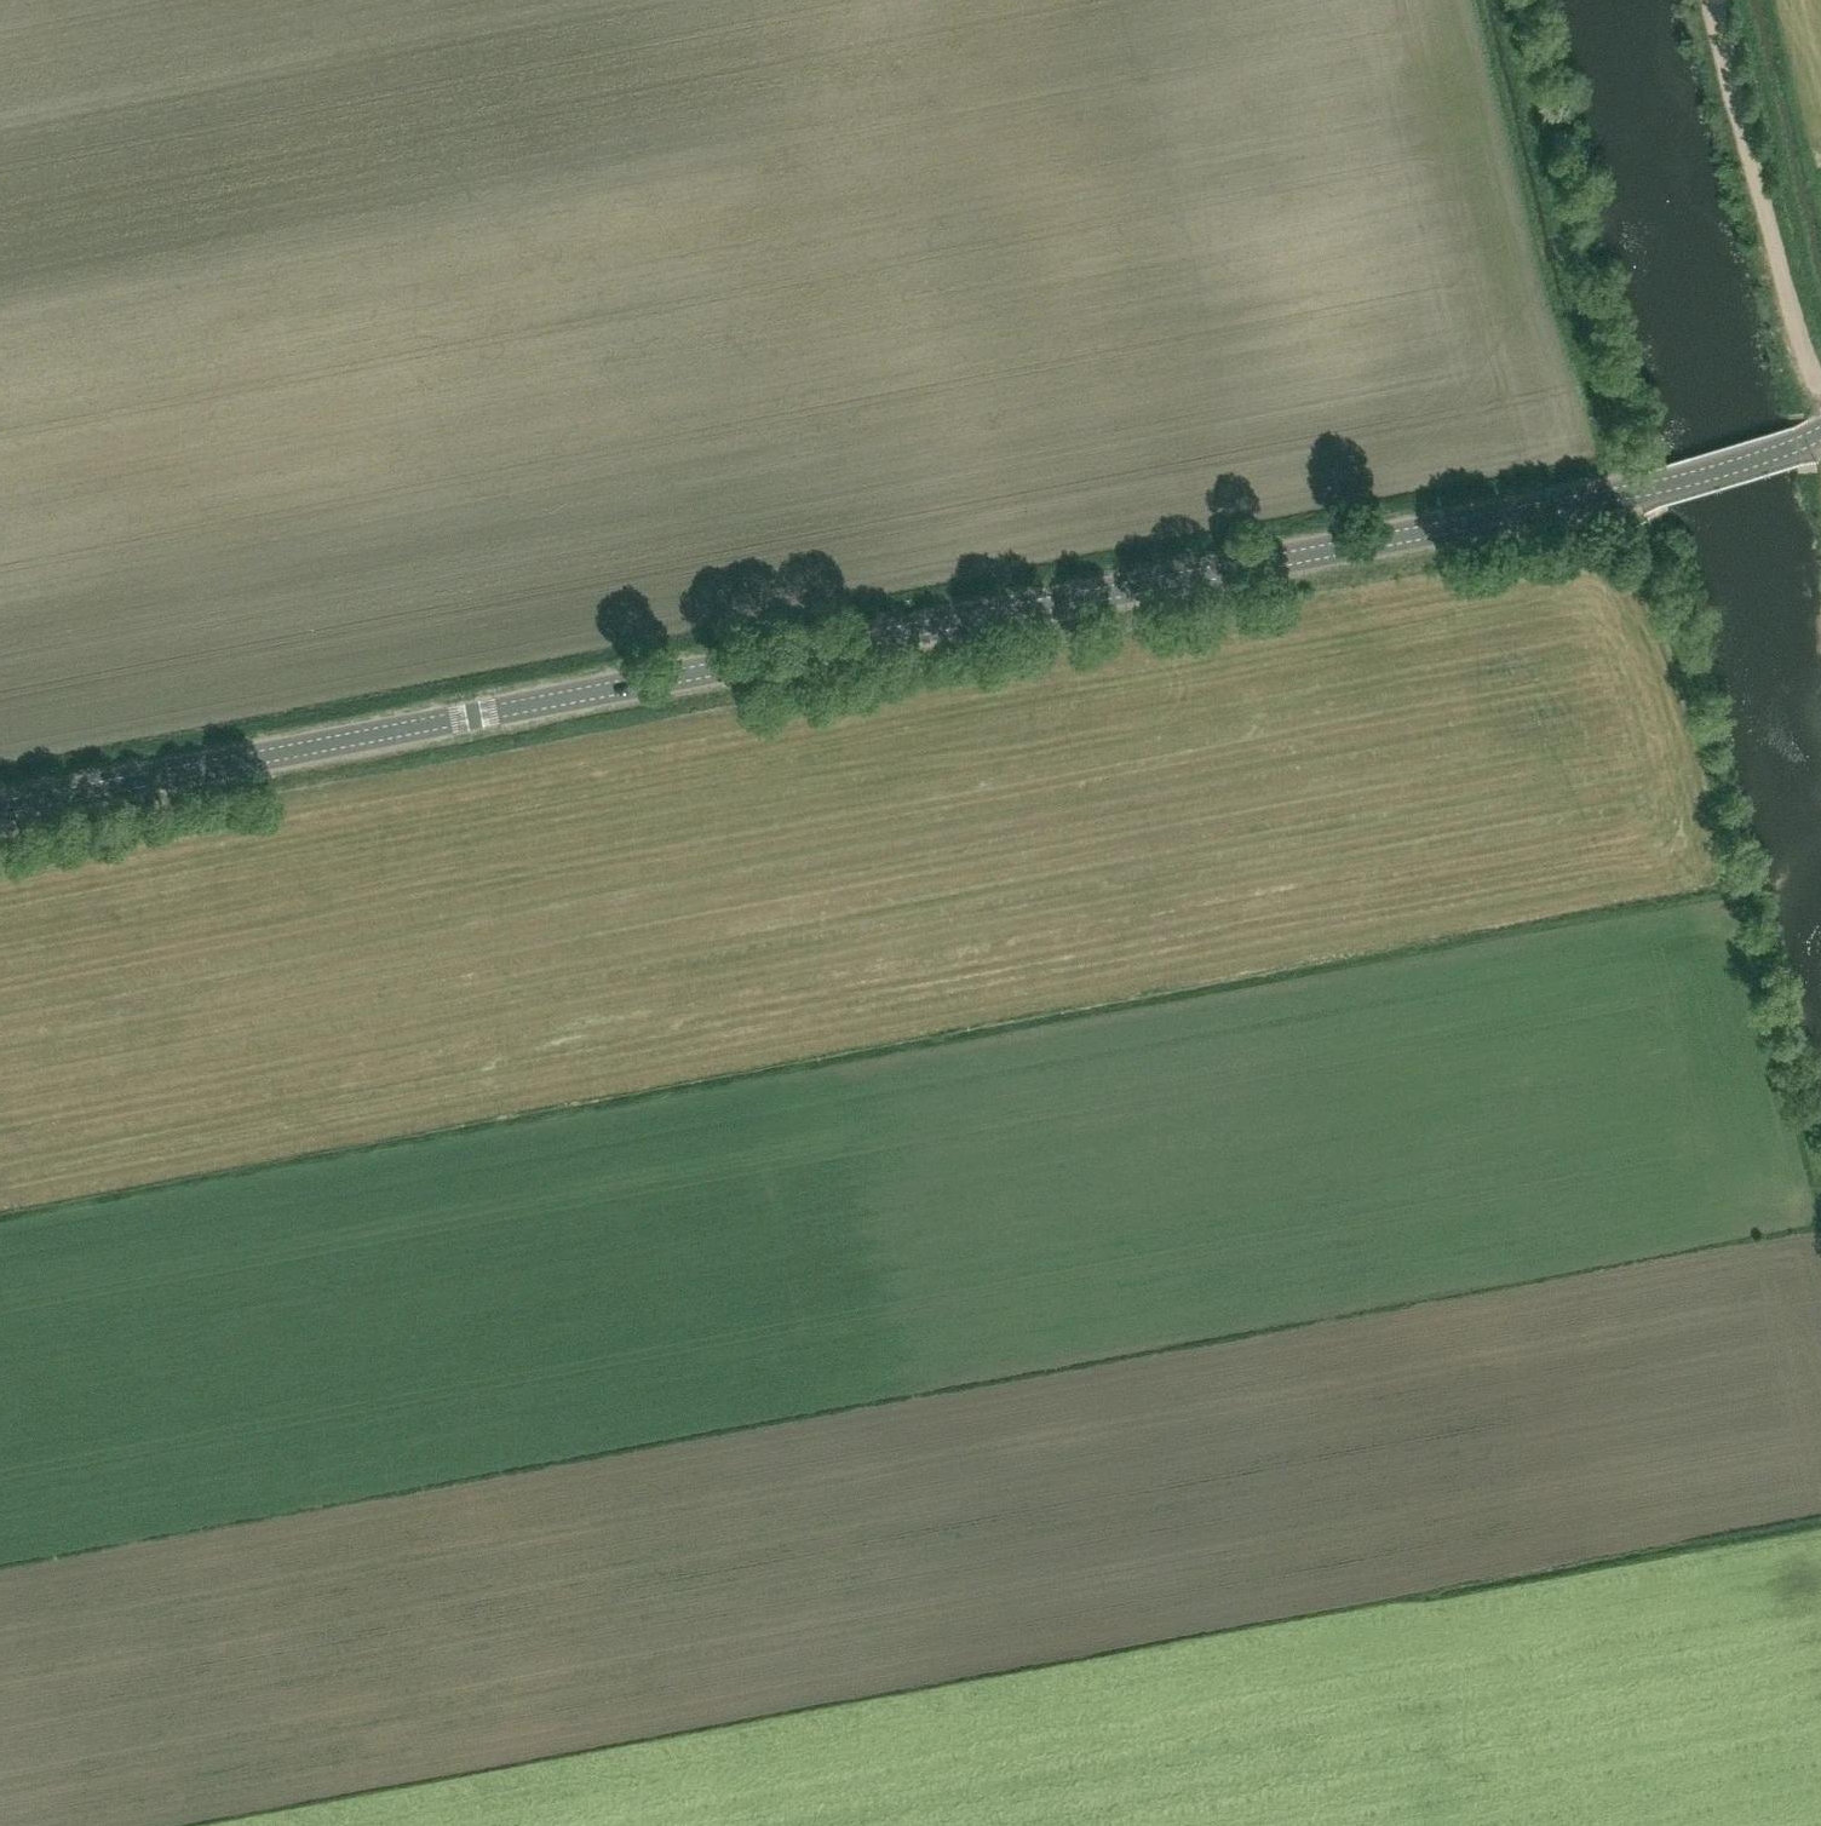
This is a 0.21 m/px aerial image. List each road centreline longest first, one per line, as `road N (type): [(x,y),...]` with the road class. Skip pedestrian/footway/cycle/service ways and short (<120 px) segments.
road 1 (tertiary): [(0,809),(1640,490),(1820,433)]
road 2 (track): [(1708,0),(1781,294),(1820,394)]

